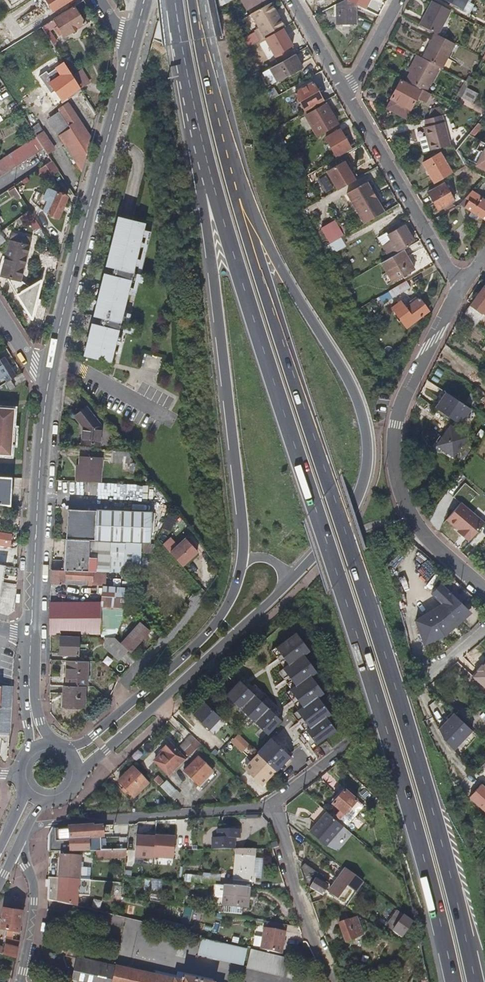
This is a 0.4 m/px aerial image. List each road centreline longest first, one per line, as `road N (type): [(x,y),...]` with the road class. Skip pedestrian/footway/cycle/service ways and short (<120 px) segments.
road 1 (primary): [(208,165),(391,743),(454,981)]
road 2 (primary): [(475,981),(410,738),(249,228)]
road 3 (primary): [(283,588),(356,503),(368,470),(368,435),(360,403),(321,333),(272,249),(249,228)]
road 4 (primary): [(208,165),(202,199),(242,563)]
road 5 (residential): [(454,290),(395,425),(393,475),(418,532),(484,592)]
road 6 (secondary): [(48,379),(129,55)]
road 7 (primary): [(79,775),(283,588)]
road 8 (primary): [(242,563),(228,604),(199,643),(67,752)]
road 9 (secondary): [(30,637),(48,379)]
road 10 (residential): [(27,826),(274,806)]
road 11 (primary): [(249,228),(196,0)]
road 12 (residential): [(349,94),(454,290)]
road 13 (residential): [(274,806),(303,909),(335,981)]
road 14 (primary): [(175,0),(208,165)]
road 15 (residential): [(20,981),(34,891),(19,845)]

